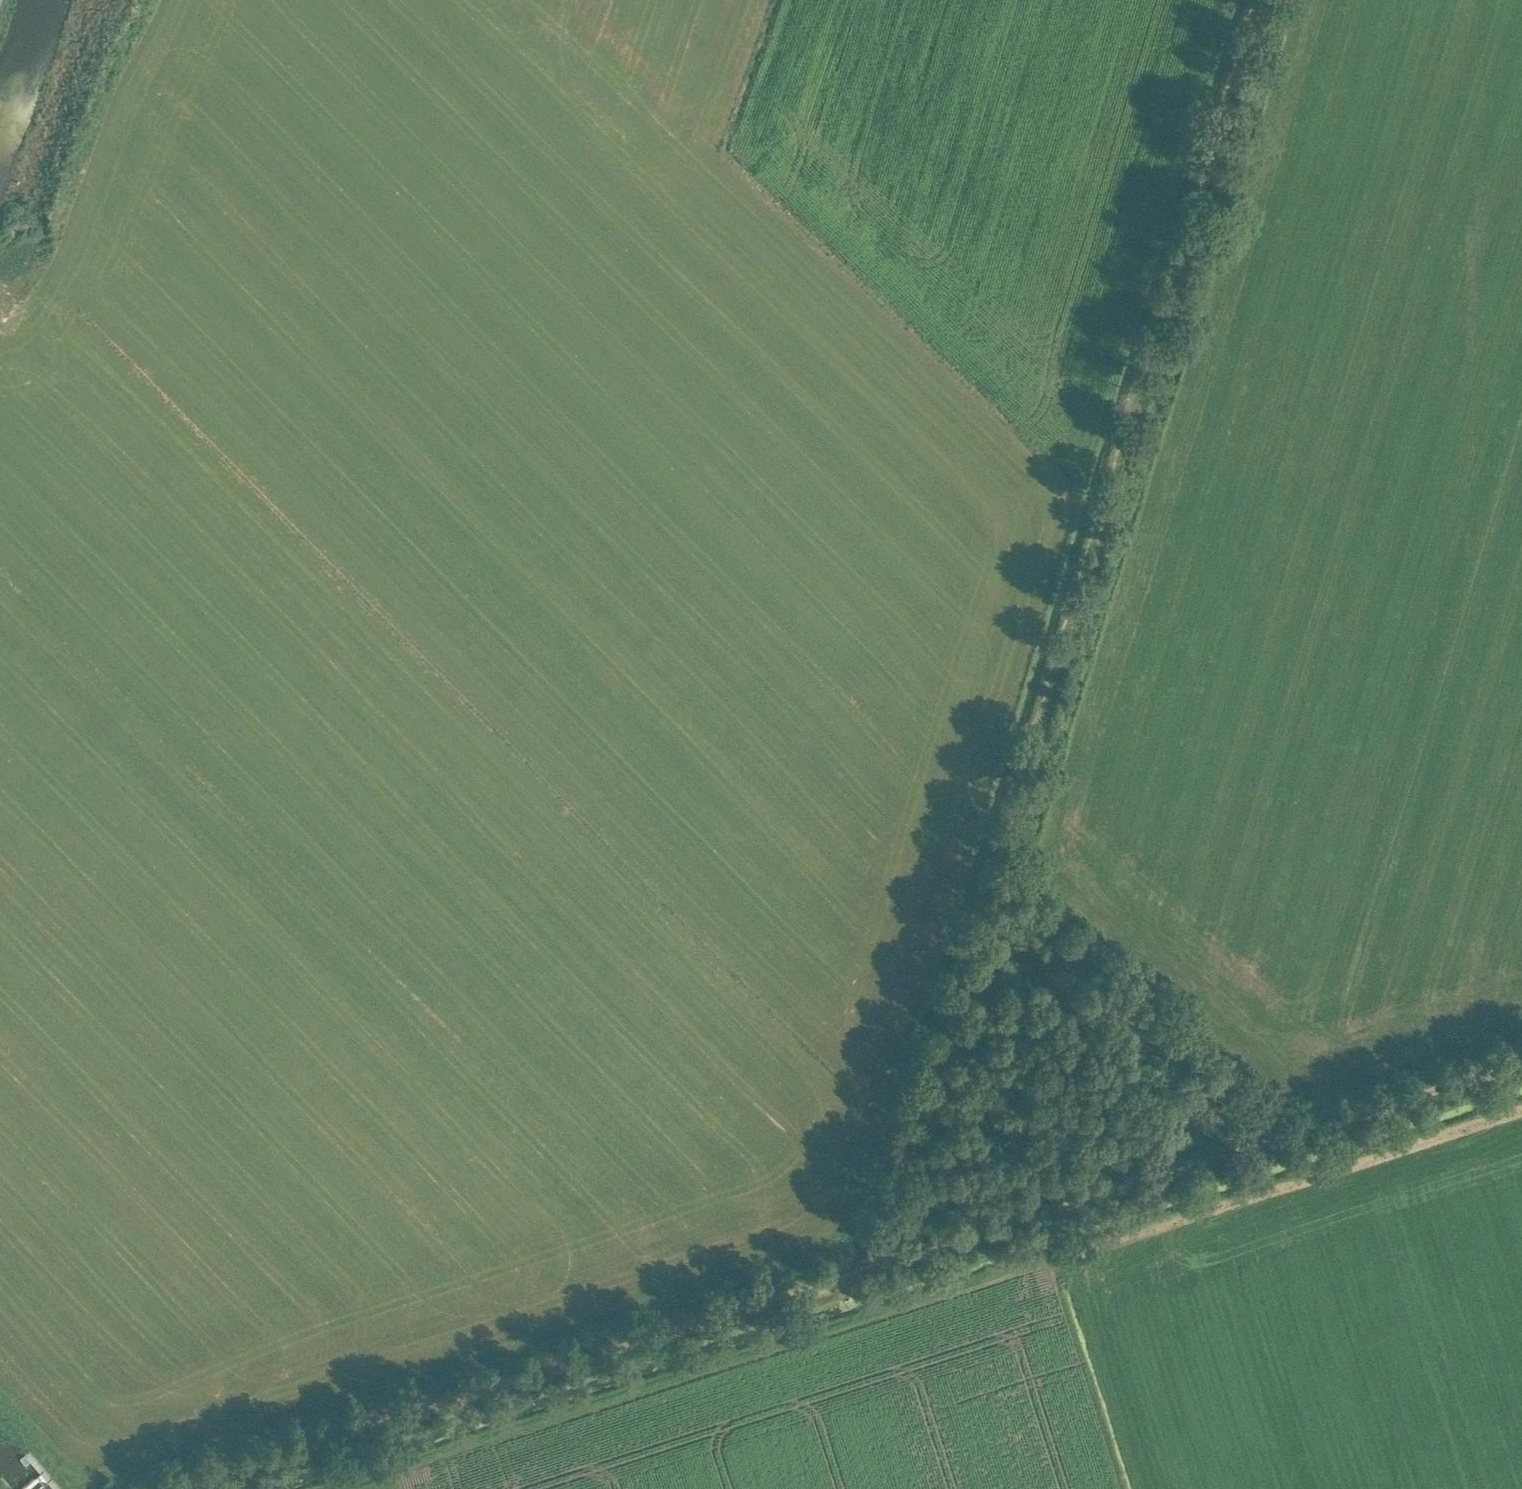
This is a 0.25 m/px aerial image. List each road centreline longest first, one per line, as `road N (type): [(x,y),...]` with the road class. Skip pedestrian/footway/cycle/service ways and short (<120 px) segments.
road 1 (track): [(1521,1073),(207,1488)]

